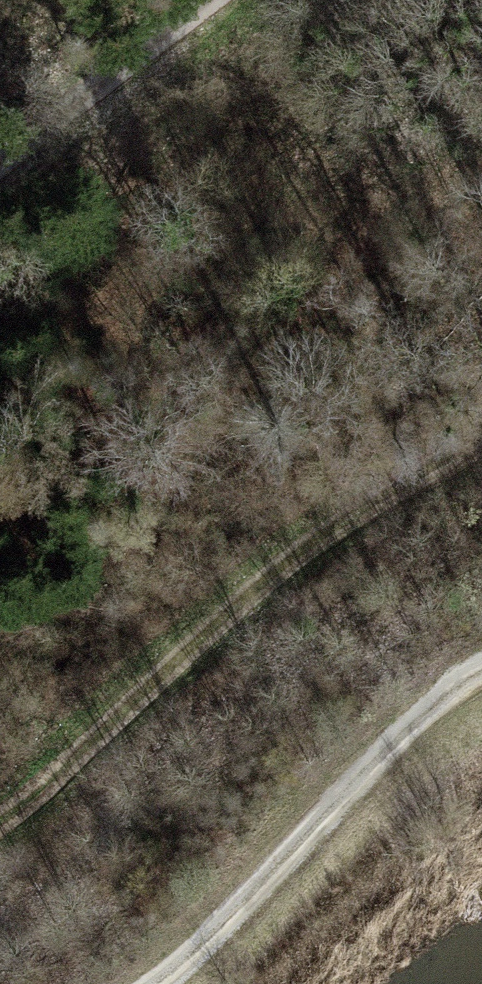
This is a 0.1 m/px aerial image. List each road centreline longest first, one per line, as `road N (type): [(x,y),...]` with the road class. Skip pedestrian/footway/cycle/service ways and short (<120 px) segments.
road 1 (track): [(481,432),(322,531),(0,823)]
road 2 (track): [(158,983),(481,666)]
road 3 (track): [(0,159),(205,0)]

